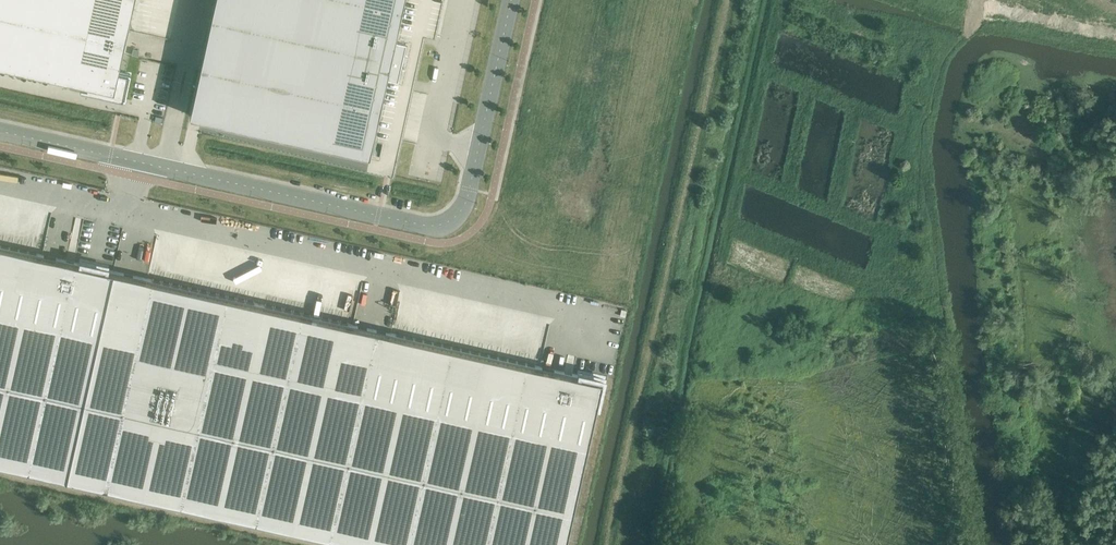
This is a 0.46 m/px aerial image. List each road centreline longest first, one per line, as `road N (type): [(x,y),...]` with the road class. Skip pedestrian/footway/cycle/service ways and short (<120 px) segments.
road 1 (unclassified): [(0,132),(434,230),(461,212),(471,189),(513,0)]
road 2 (track): [(0,473),(330,544)]

